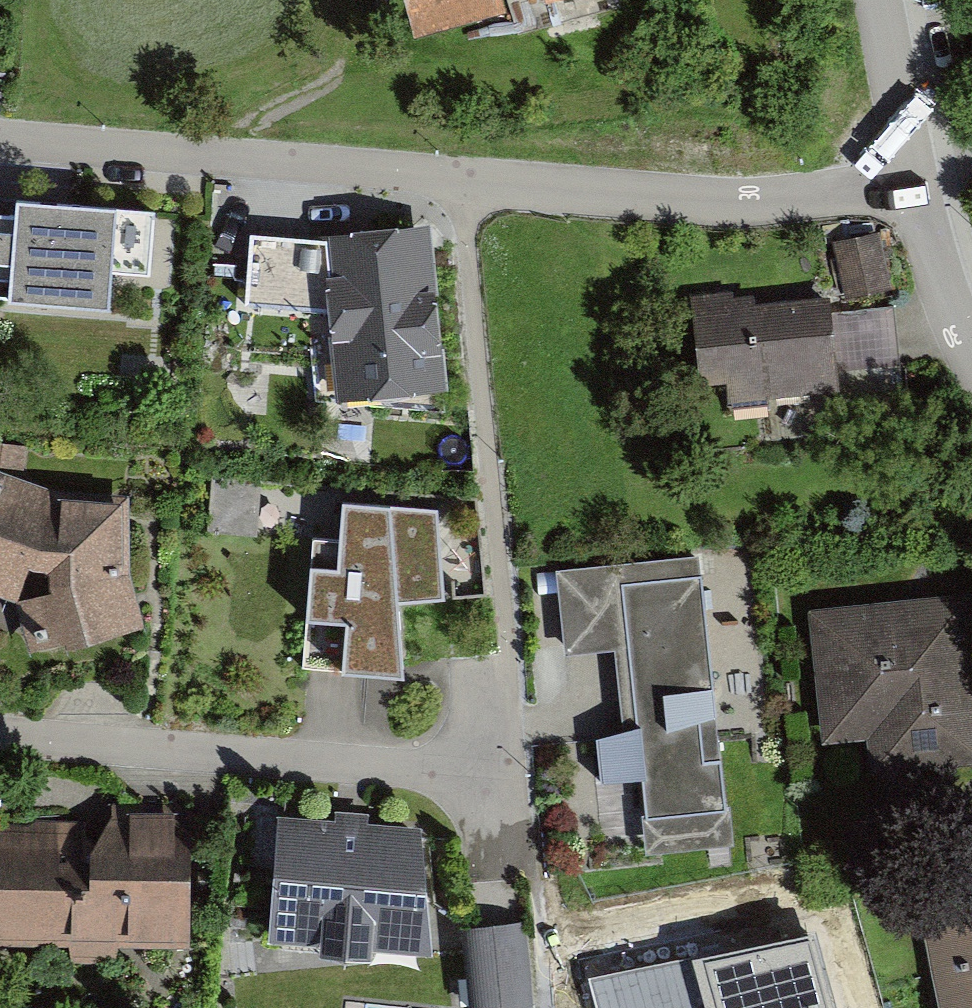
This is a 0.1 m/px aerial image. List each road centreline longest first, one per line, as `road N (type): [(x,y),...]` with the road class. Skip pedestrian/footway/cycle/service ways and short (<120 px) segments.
road 1 (residential): [(0,140),(718,202),(912,183)]
road 2 (residential): [(504,778),(0,736)]
road 3 (residential): [(912,183),(882,0)]
road 4 (residential): [(971,354),(912,183)]

